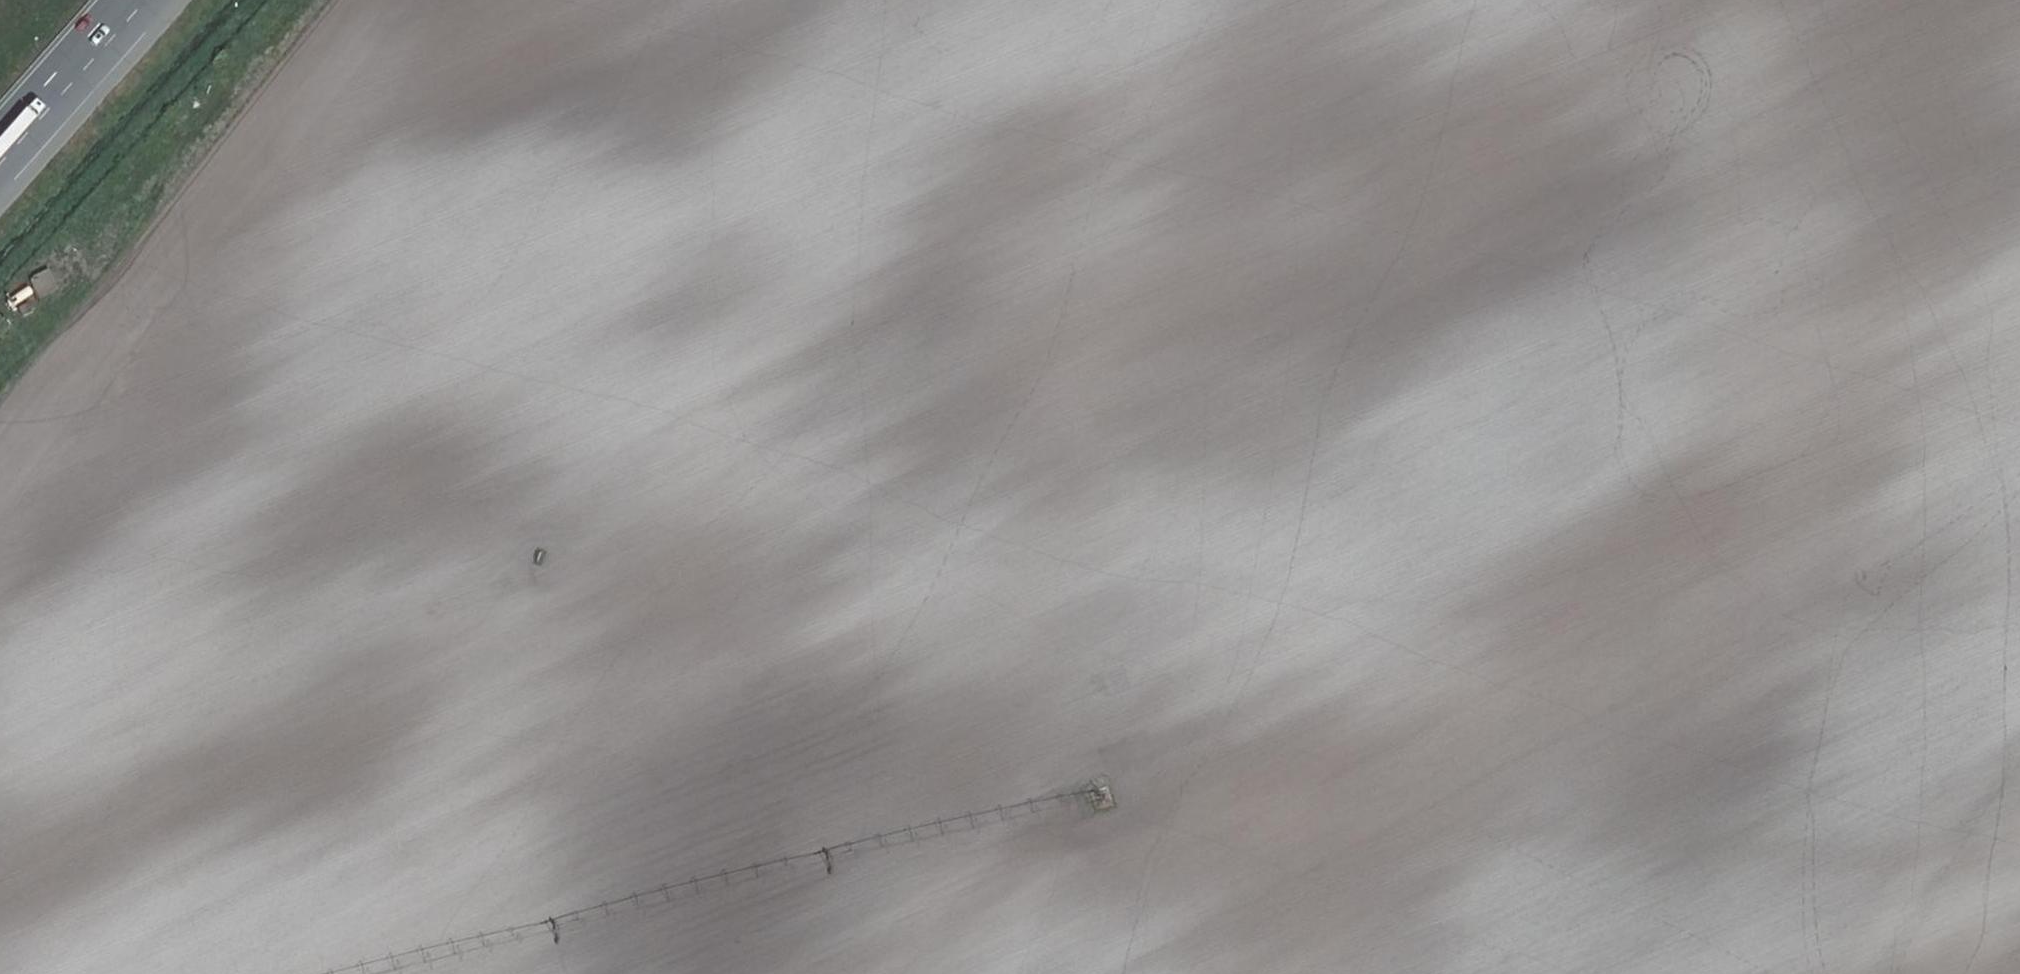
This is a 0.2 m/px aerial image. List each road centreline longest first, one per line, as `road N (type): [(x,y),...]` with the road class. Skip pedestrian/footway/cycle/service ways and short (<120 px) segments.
road 1 (motorway): [(0,179),(155,0)]
road 2 (motorway): [(0,142),(126,0)]

